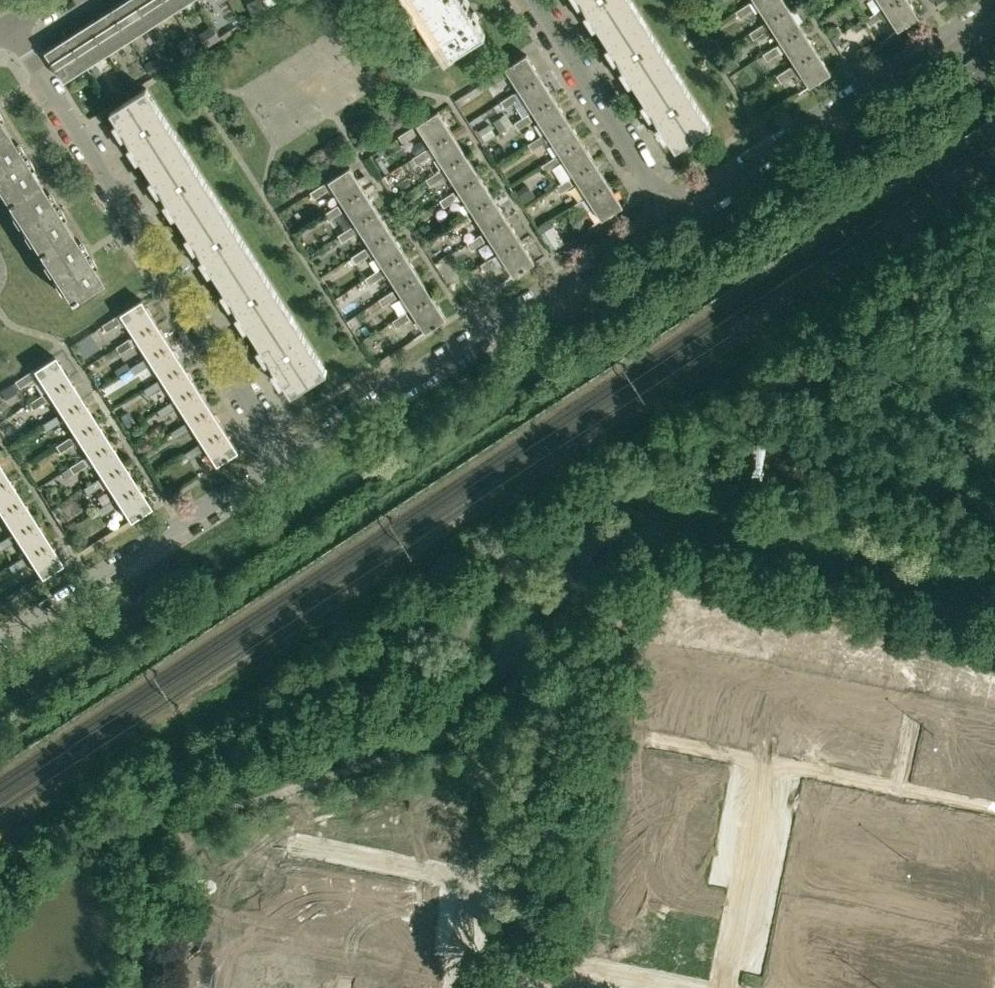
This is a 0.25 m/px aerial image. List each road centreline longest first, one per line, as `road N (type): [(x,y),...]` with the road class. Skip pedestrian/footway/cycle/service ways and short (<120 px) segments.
road 1 (residential): [(288,459),(11,25)]
road 2 (residential): [(288,459),(669,204)]
road 3 (residential): [(983,0),(669,204)]
road 4 (residential): [(0,637),(288,459)]
road 5 (residential): [(669,204),(538,0)]
road 6 (residential): [(723,987),(768,762)]
road 7 (unknown): [(492,987),(520,963),(652,987)]

